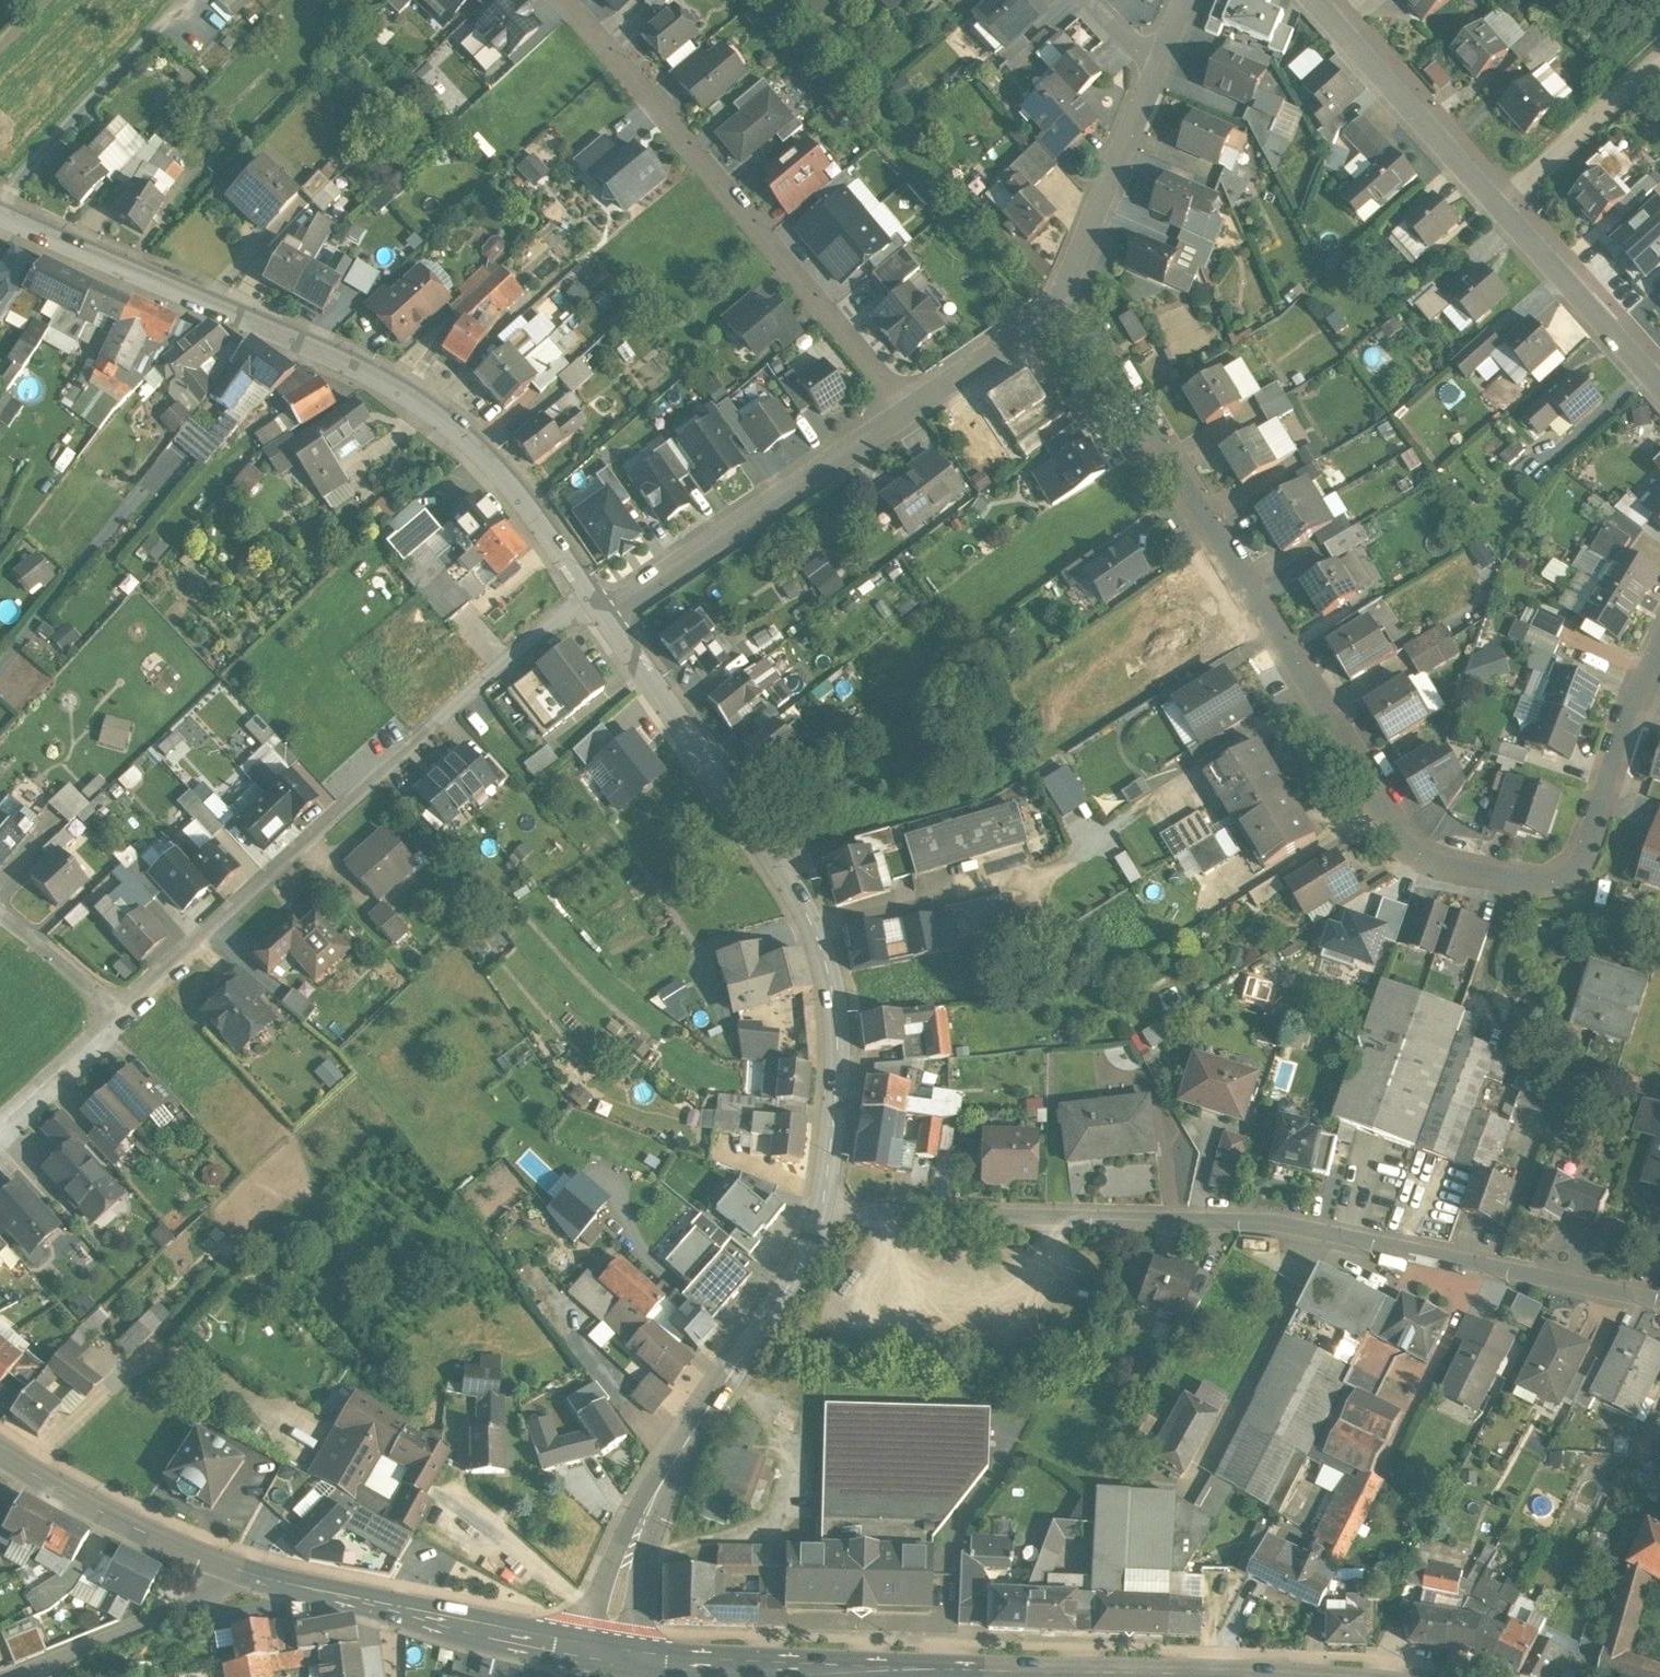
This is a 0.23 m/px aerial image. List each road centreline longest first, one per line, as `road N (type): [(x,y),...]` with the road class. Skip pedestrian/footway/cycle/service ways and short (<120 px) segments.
road 1 (residential): [(1064,286),(1432,869),(1537,887),(1566,881),(1659,657)]
road 2 (residential): [(819,1225),(1281,1234),(1390,1248),(1659,1311)]
road 3 (residential): [(590,594),(490,457),(421,404),(0,219)]
road 4 (residential): [(819,1225),(838,1035),(820,943),(734,795),(605,616)]
road 5 (residential): [(590,594),(349,800),(120,1012)]
road 6 (residential): [(565,0),(910,407)]
road 7 (residential): [(1314,0),(1659,385)]
road 8 (residential): [(622,1664),(617,1610),(636,1540),(674,1460),(819,1225)]
road 9 (tertiary): [(622,1664),(460,1636),(240,1579)]
road 10 (residential): [(910,407),(605,616)]
road 11 (tertiary): [(240,1579),(89,1509),(0,1453)]
road 12 (residential): [(240,1579),(20,1676)]
road 13 (residential): [(1156,67),(1064,286)]
road 14 (residential): [(1064,286),(1044,317),(910,407)]
road 15 (residential): [(120,1012),(0,1124)]
road 16 (residential): [(0,912),(120,1012)]
road 17 (tertiary): [(751,1676),(622,1664)]

